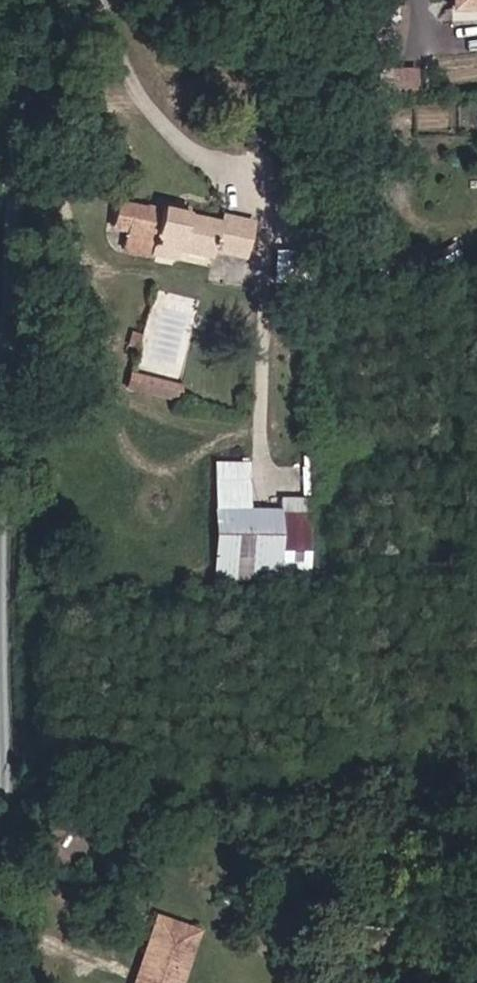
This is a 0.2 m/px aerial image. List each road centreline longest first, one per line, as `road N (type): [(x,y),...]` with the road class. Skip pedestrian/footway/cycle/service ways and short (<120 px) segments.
road 1 (unclassified): [(39,0),(2,360),(10,821),(0,852)]

